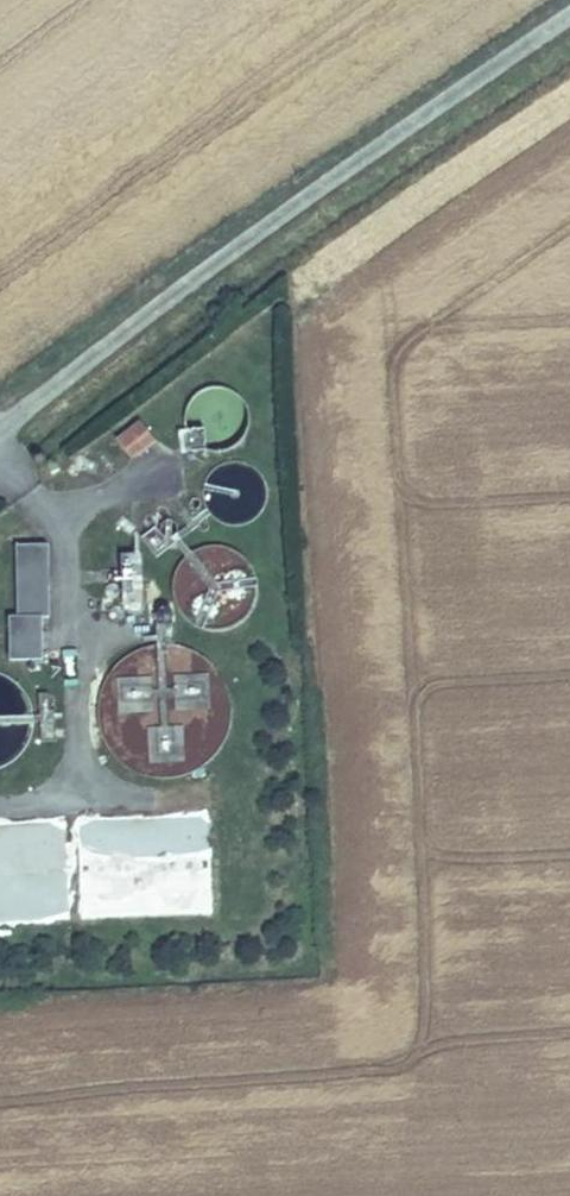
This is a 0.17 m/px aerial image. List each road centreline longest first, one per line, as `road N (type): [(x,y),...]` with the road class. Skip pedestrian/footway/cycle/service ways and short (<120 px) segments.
road 1 (unclassified): [(0,425),(245,235),(569,12)]

